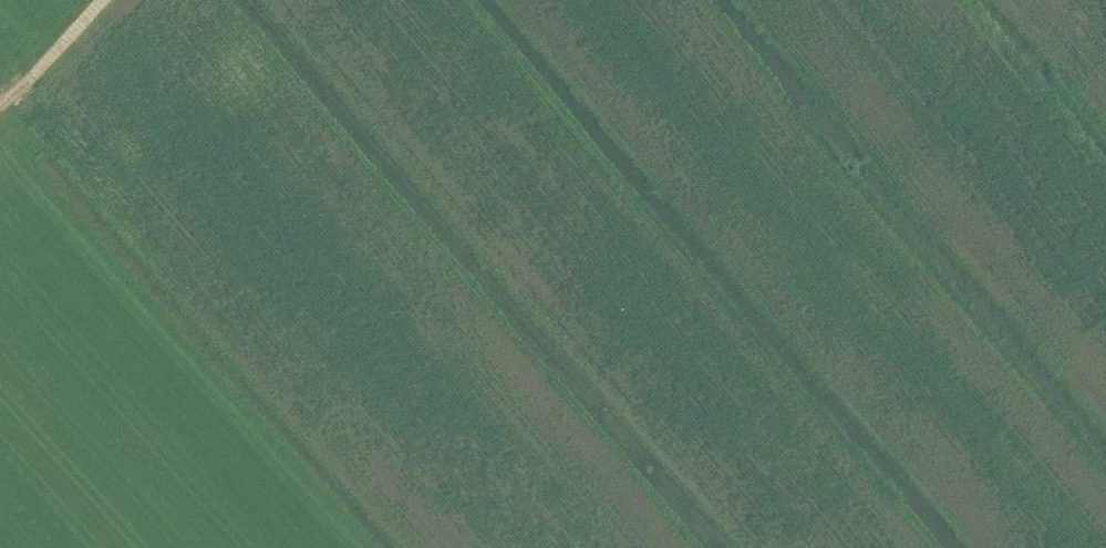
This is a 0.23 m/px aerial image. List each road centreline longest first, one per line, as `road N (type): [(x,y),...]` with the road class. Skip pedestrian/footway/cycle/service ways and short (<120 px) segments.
road 1 (track): [(0,103),(100,0)]

